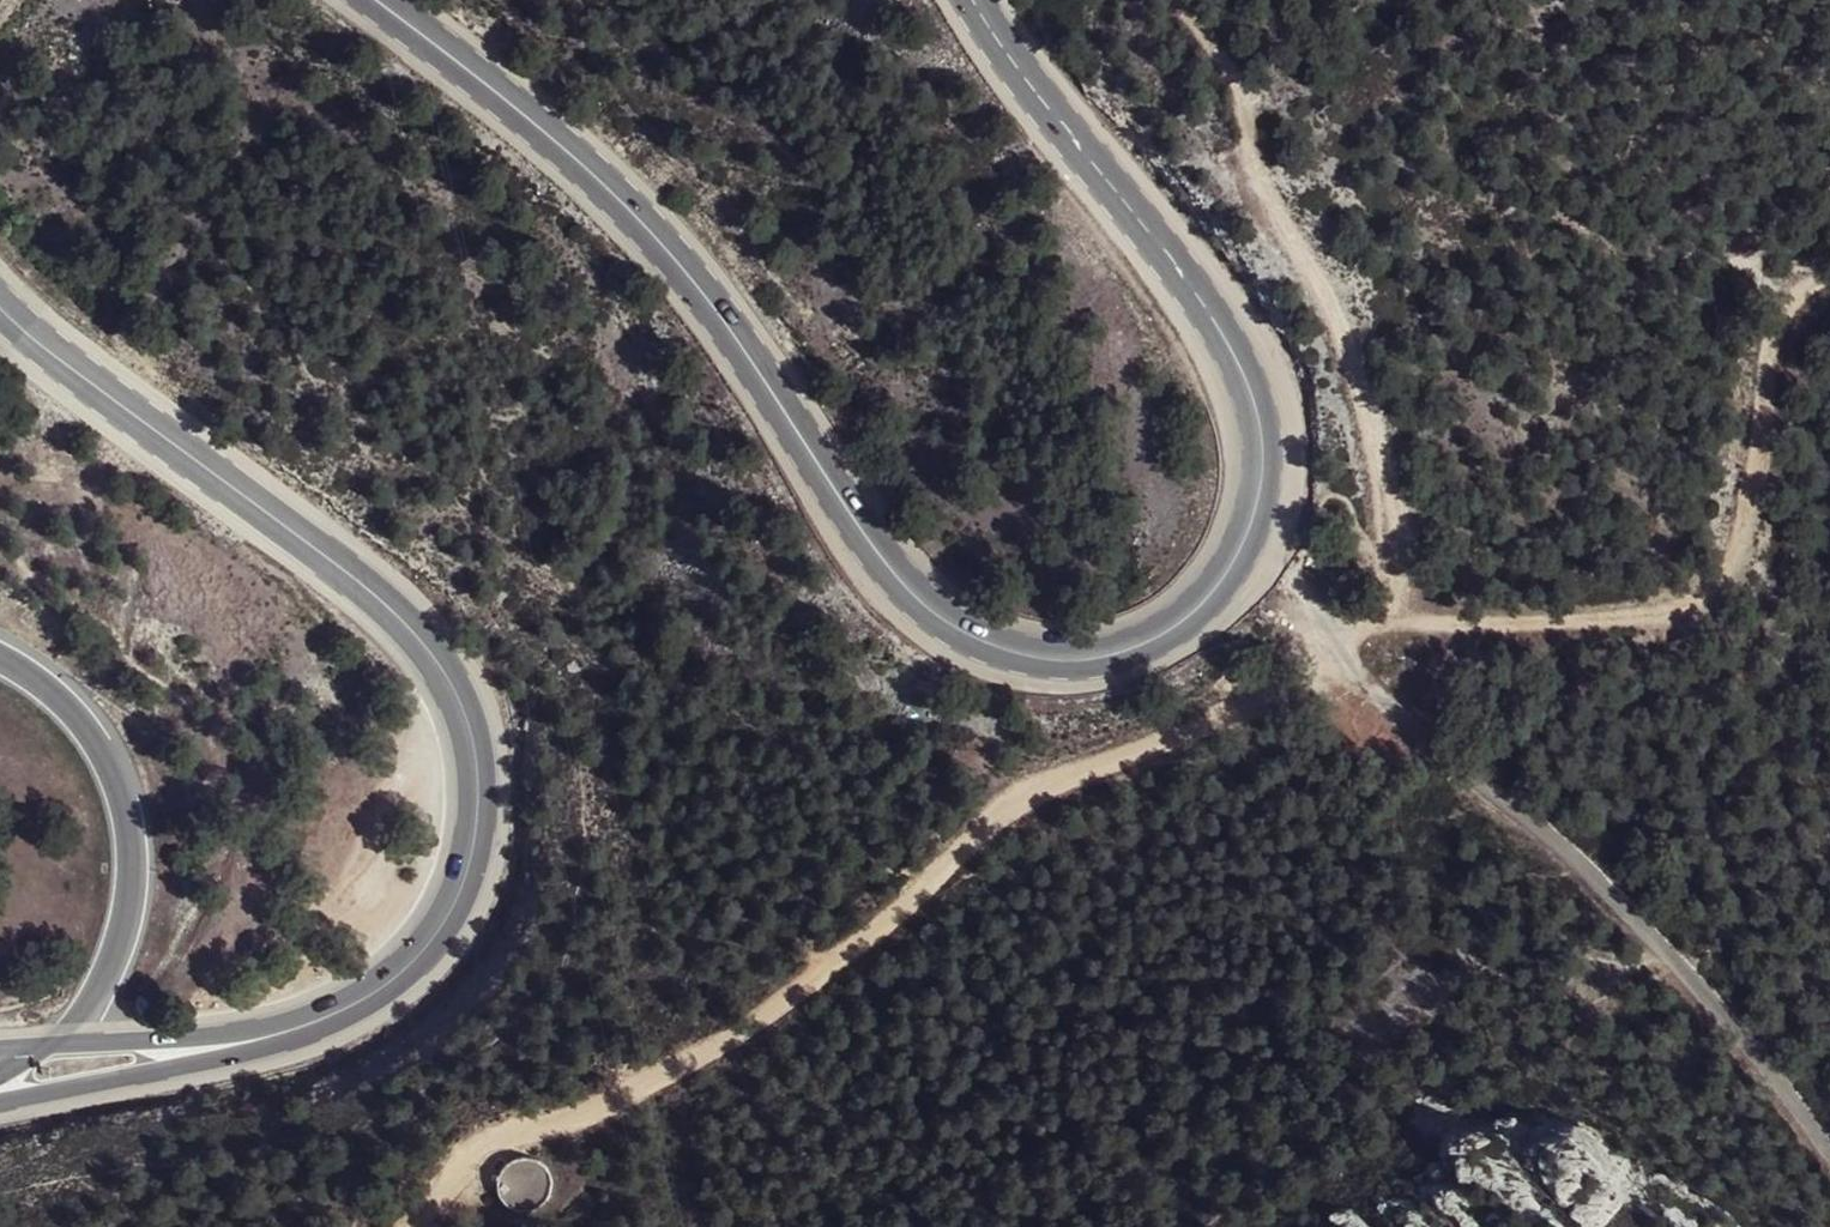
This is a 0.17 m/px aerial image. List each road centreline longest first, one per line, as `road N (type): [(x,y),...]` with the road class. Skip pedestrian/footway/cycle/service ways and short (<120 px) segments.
road 1 (secondary): [(374,0),(524,115),(645,228),(705,299),(891,571),(938,623),(1025,661),(1096,664),(1150,646),(1216,595),(1249,533),(1263,480),(1263,440),(1251,394),(1200,299),(990,32),(973,0)]
road 2 (secondary): [(209,1055),(315,1026),(401,980),(451,918),(479,829),(480,760),(455,680),(415,632),(348,572),(103,396),(0,306)]
road 3 (track): [(1368,680),(1096,750),(992,813),(821,982),(497,1141),(441,1216),(419,1226)]
road 4 (track): [(1829,286),(1787,312),(1751,366),(1748,513),(1691,597),(1665,617),(1631,633),(1556,639),(1414,644),(1333,631)]
road 5 (track): [(1414,644),(1378,453),(1351,373),(1271,212),(1233,89),(1182,0)]
road 6 (motorway): [(36,1051),(82,1025),(126,924),(134,846),(117,772),(80,714),(0,659)]
road 7 (secondary): [(0,1108),(172,1076),(209,1055)]
road 8 (secondary): [(209,1055),(166,1041),(36,1051)]

